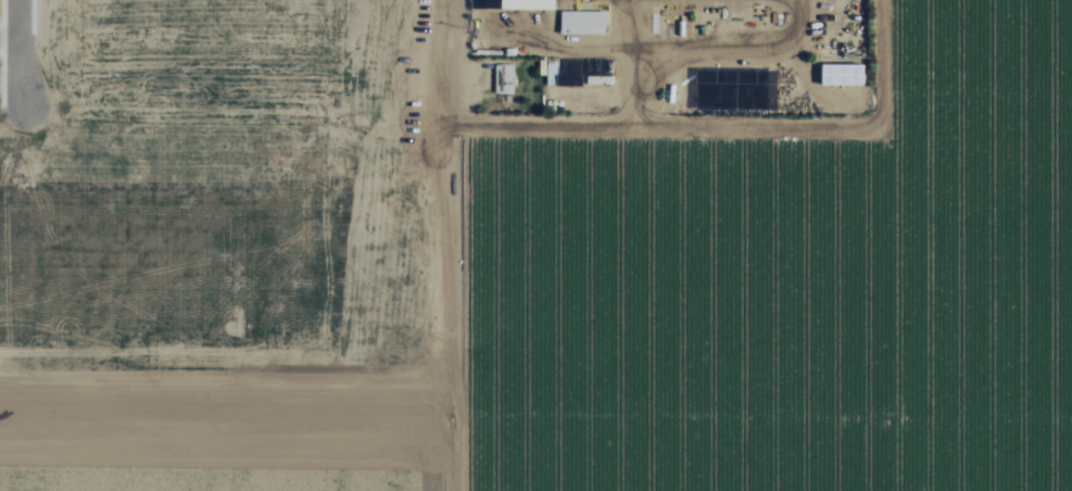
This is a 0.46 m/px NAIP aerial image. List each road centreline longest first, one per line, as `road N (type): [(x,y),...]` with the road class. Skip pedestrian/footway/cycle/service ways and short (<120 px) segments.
road 1 (track): [(0,403),(1071,413)]
road 2 (track): [(877,0),(880,115),(870,127),(456,128)]
road 3 (track): [(459,0),(458,490)]

